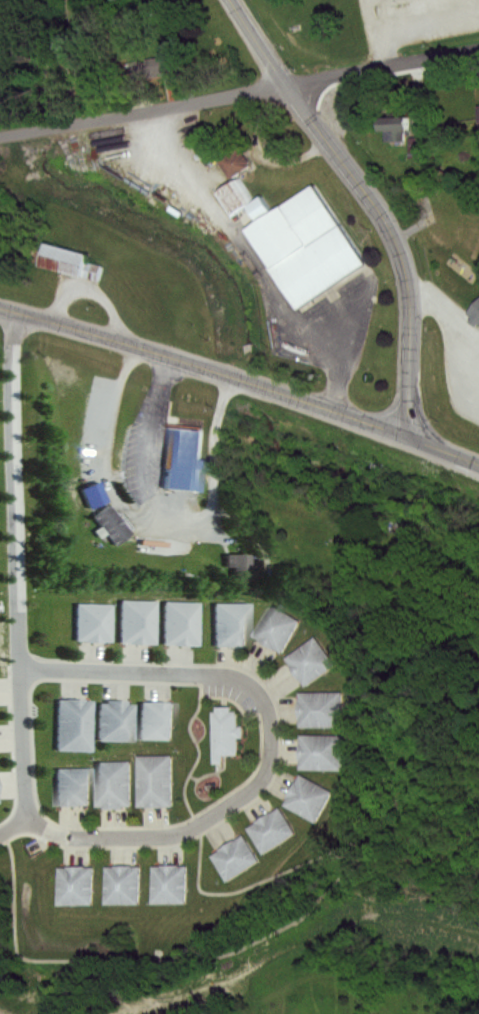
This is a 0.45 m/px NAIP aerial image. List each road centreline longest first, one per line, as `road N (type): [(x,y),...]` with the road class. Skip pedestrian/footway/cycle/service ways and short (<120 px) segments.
road 1 (residential): [(11,313),(19,663),(27,815),(65,834),(179,831),(245,791),(267,763),(270,718),(241,679),(19,663)]
road 2 (secondary): [(478,467),(234,378),(0,310)]
road 3 (secondary): [(410,438),(408,291),(396,245),(230,0)]
road 4 (residential): [(0,136),(478,51)]

